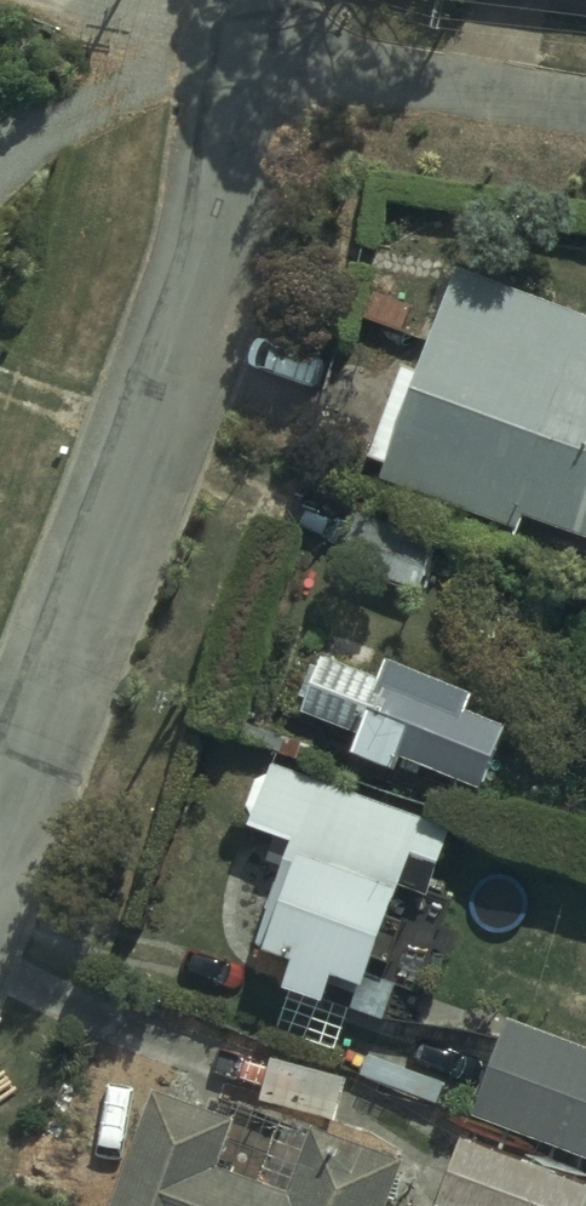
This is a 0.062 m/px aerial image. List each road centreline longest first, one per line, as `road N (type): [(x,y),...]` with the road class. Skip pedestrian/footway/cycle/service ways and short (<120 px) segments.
road 1 (residential): [(250,38),(174,390),(0,836)]
road 2 (residential): [(585,107),(365,68),(250,38)]
road 3 (residential): [(250,38),(113,0)]

